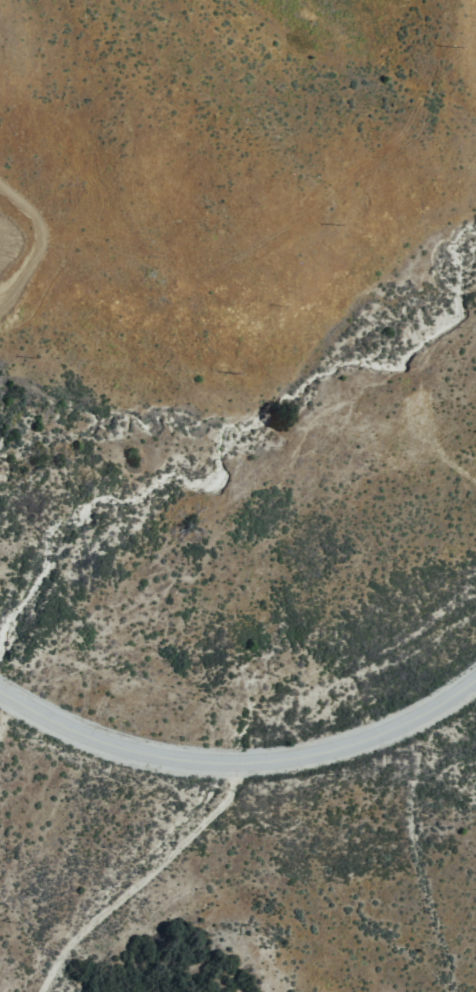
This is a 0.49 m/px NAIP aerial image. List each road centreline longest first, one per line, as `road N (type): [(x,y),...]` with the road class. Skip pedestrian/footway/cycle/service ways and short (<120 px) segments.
road 1 (track): [(253,761),(232,798),(188,844),(78,939),(47,991)]

